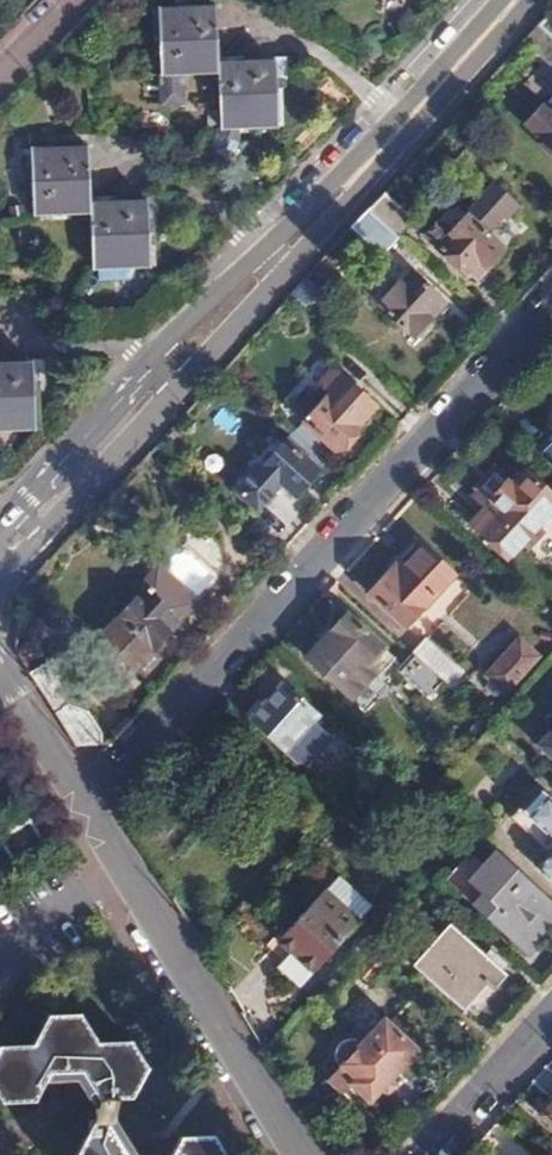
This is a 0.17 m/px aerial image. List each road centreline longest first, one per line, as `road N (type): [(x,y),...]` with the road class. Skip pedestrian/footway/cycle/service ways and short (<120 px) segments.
road 1 (residential): [(87,791),(551,301)]
road 2 (unclassified): [(300,1154),(87,791)]
road 3 (tertiary): [(283,268),(522,0)]
road 4 (tertiary): [(483,0),(259,246)]
road 5 (tertiary): [(0,574),(179,382)]
road 6 (tertiary): [(154,360),(0,523)]
road 7 (residential): [(551,1017),(425,1154)]
road 8 (unclassified): [(87,791),(0,656)]
road 9 (tertiary): [(259,246),(154,360)]
road 10 (tertiary): [(179,382),(283,268)]
road 11 (residential): [(101,0),(0,114)]

